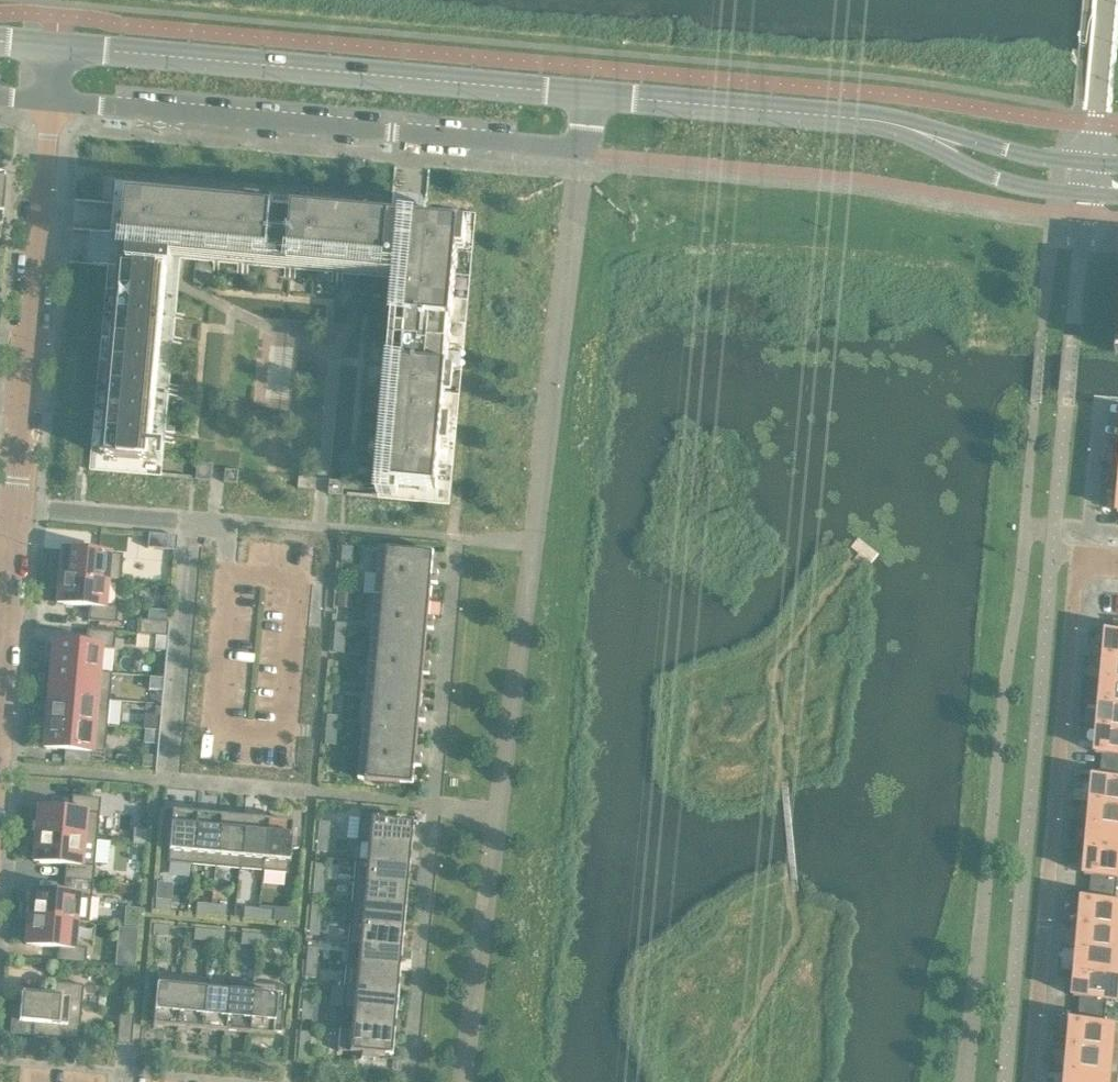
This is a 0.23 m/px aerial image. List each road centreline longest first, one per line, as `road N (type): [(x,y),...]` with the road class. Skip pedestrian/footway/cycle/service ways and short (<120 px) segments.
road 1 (residential): [(52,101),(573,145),(588,130),(593,94)]
road 2 (residential): [(1032,1081),(1076,587),(1081,559),(1117,561)]
road 3 (tertiary): [(593,94),(56,46)]
road 4 (residential): [(300,580),(285,736),(215,729),(229,574)]
road 5 (tertiary): [(902,126),(593,94)]
road 6 (unclassified): [(24,399),(52,101)]
road 7 (residential): [(192,523),(169,781)]
road 8 (tertiary): [(902,126),(911,138),(1004,181),(1086,194)]
road 9 (tertiary): [(1090,162),(1027,155),(915,122),(902,126)]
road 10 (residential): [(14,507),(192,523)]
road 11 (unclassified): [(1090,162),(1106,0)]
road 12 (unclassified): [(0,665),(14,507)]

